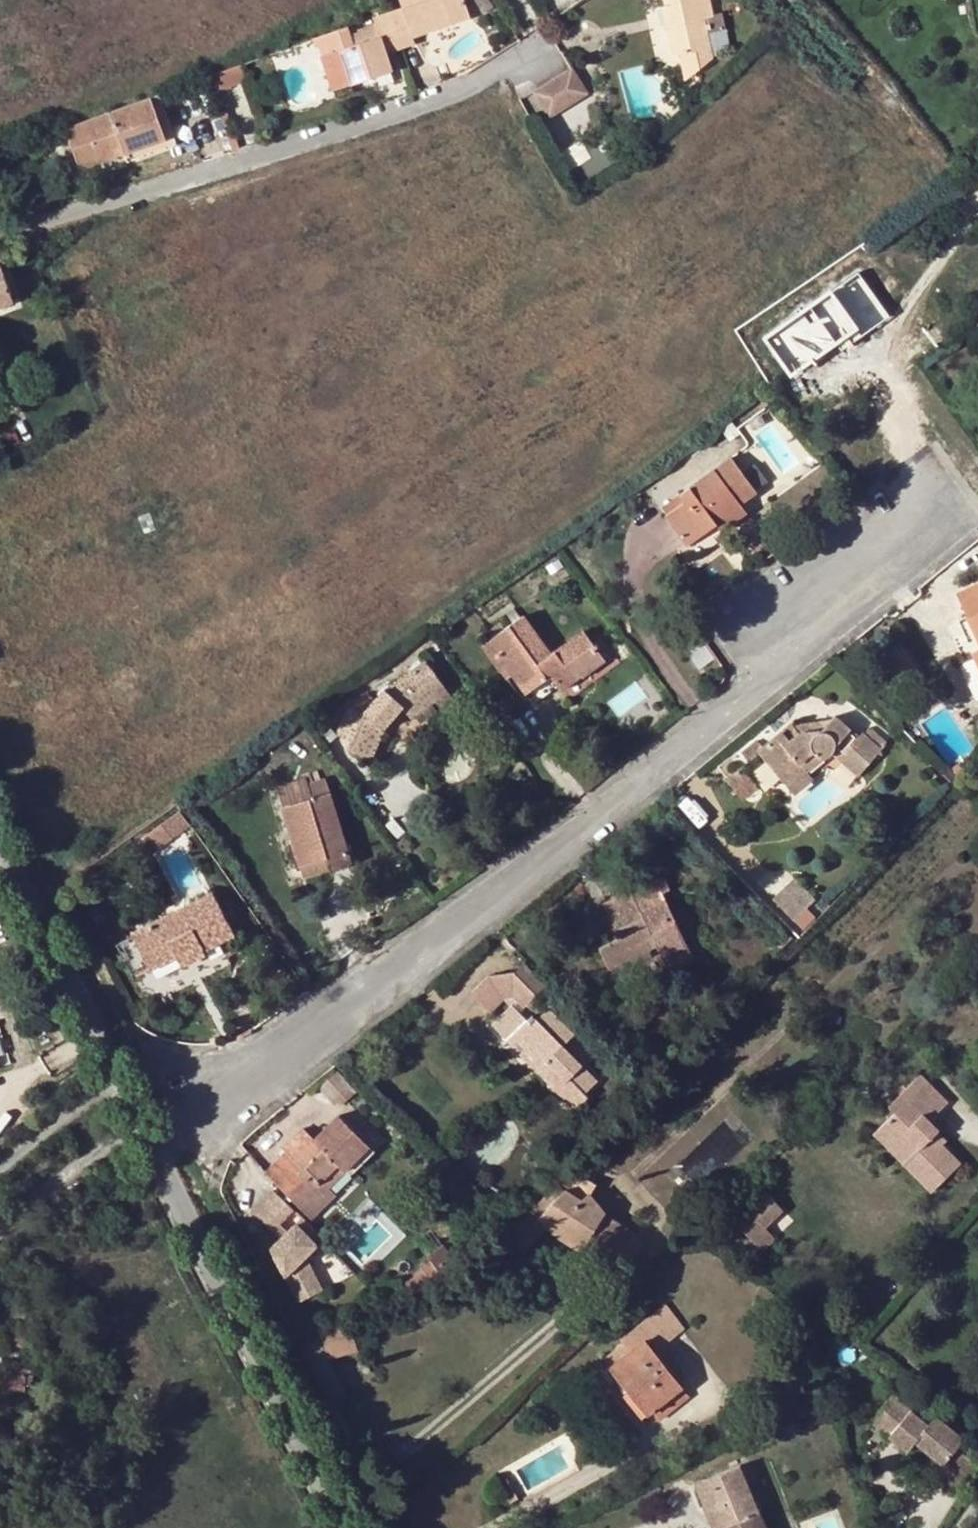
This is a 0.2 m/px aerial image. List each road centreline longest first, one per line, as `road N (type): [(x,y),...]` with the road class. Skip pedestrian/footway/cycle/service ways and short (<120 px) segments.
road 1 (residential): [(146,1132),(376,980),(703,733),(860,598),(972,516)]
road 2 (unclassified): [(0,239),(299,146),(525,57)]
road 3 (tertiary): [(146,1132),(339,1514)]
road 4 (tertiary): [(0,845),(146,1132)]

